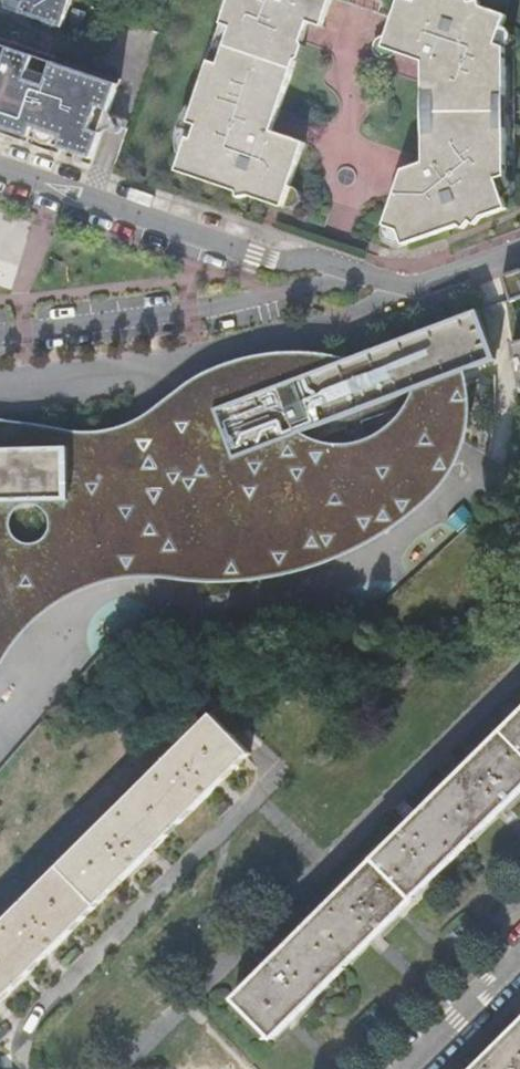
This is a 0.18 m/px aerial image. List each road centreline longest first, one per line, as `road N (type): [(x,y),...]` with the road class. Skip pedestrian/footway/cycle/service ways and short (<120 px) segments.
road 1 (unclassified): [(519,245),(393,289),(311,262),(253,258),(0,173)]
road 2 (residential): [(519,960),(410,1068)]

